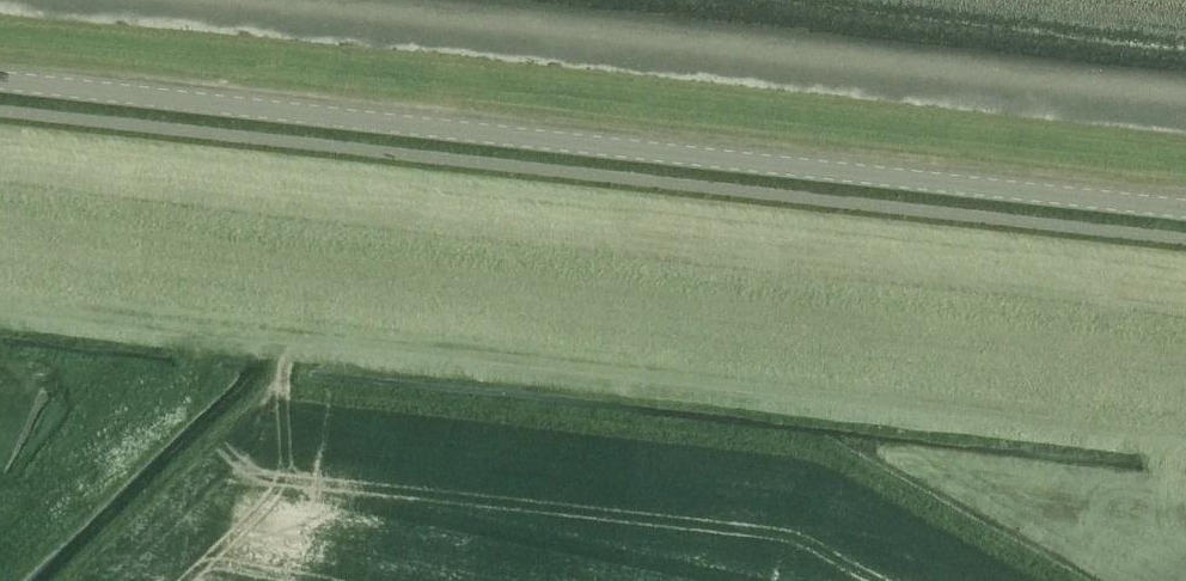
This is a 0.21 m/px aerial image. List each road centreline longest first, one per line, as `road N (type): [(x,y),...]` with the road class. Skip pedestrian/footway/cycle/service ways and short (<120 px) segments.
road 1 (tertiary): [(1185,206),(0,72)]
road 2 (unclassified): [(1185,437),(329,343),(298,344),(280,379)]

